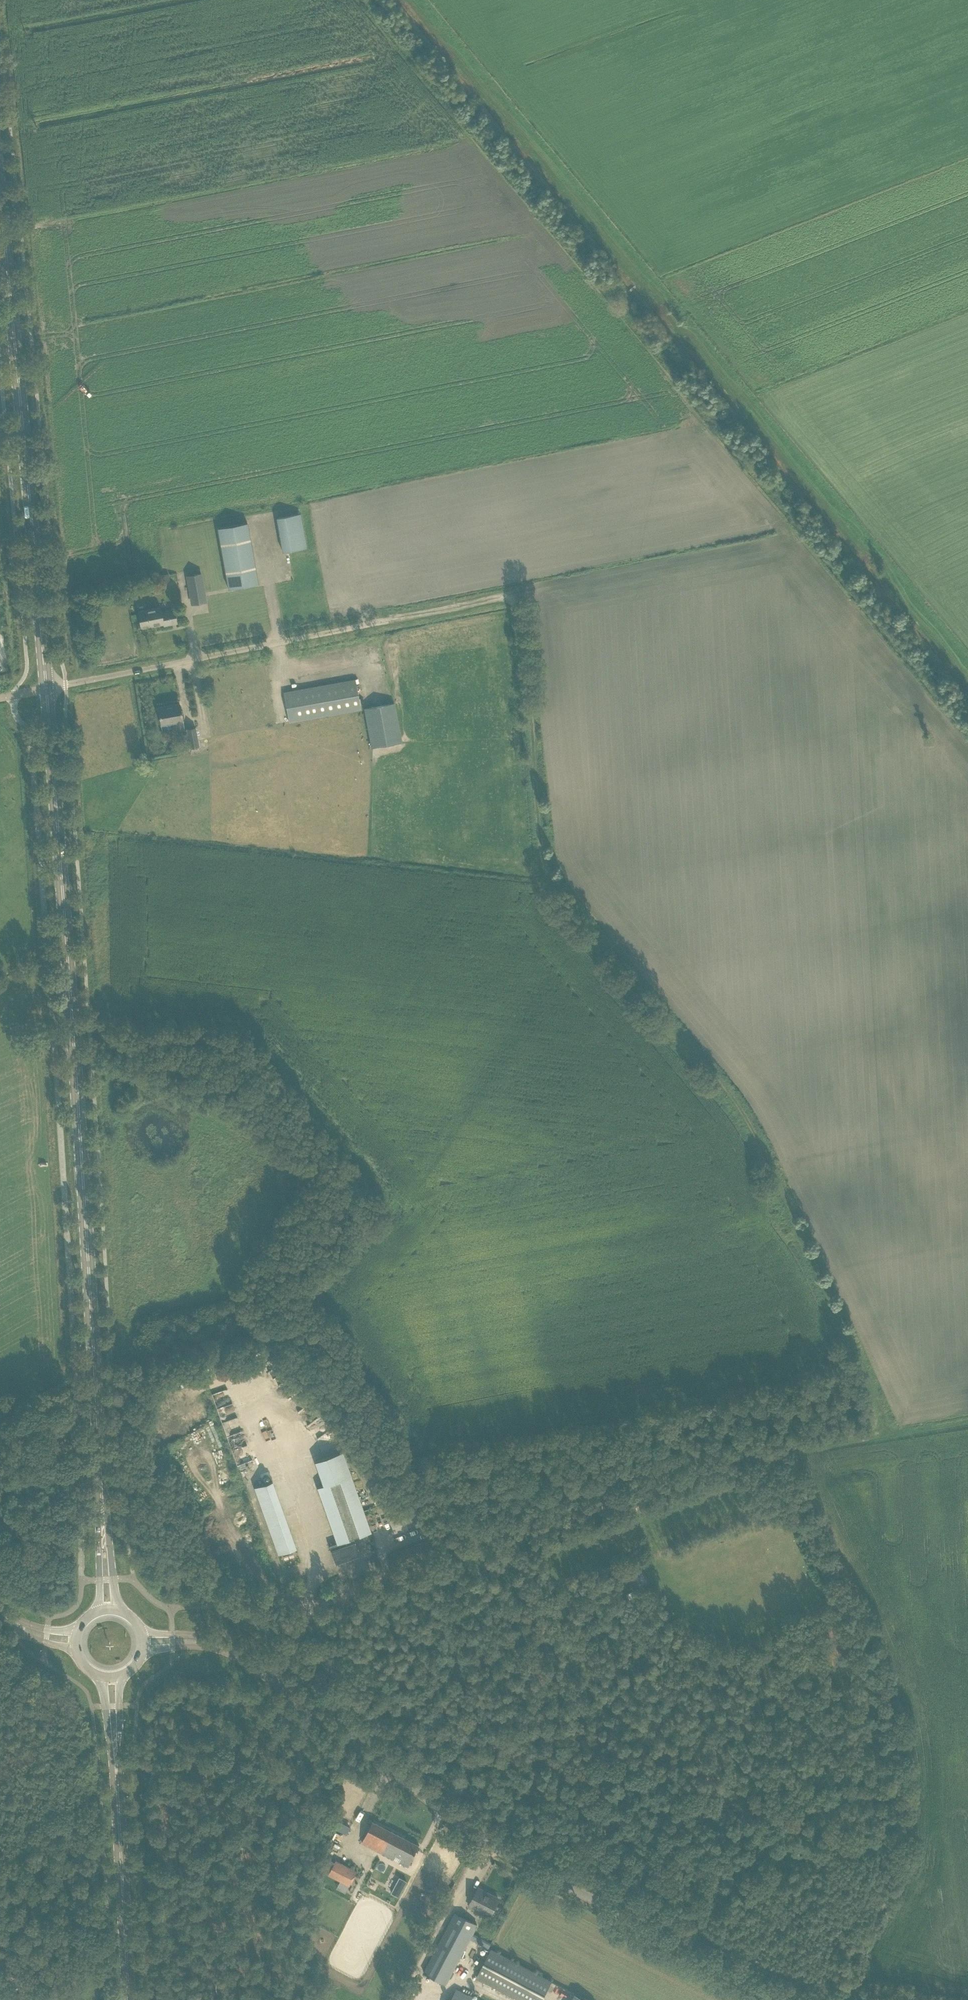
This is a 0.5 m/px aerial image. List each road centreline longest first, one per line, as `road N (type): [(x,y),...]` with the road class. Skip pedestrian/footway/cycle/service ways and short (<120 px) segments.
road 1 (primary): [(103,1527),(47,689)]
road 2 (tertiary): [(783,1999),(518,1861),(272,1680)]
road 3 (primary): [(47,689),(0,185)]
road 4 (unclassified): [(47,689),(388,619)]
road 5 (primary): [(129,1999),(116,1768)]

